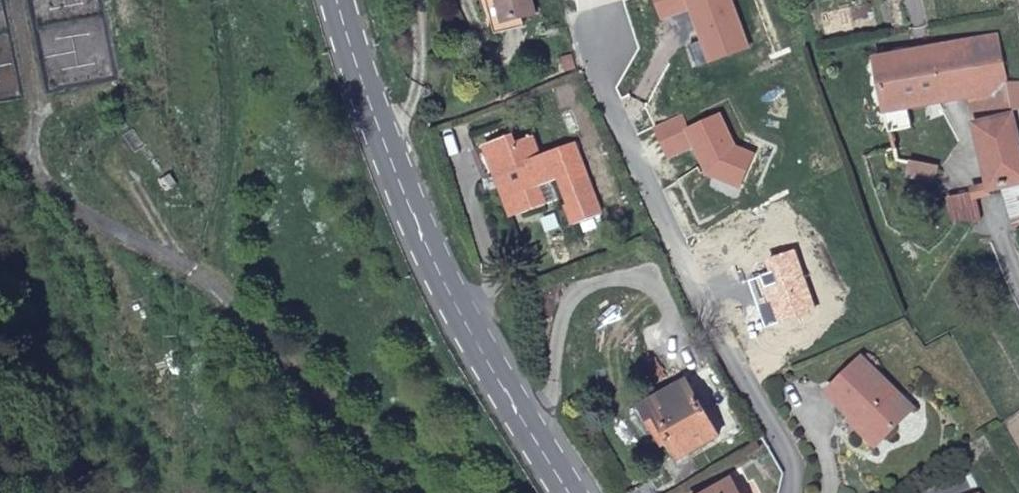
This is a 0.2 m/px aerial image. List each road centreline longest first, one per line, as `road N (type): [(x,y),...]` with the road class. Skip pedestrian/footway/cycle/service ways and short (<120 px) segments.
road 1 (primary): [(339,0),(366,90),(441,274),(568,492)]

